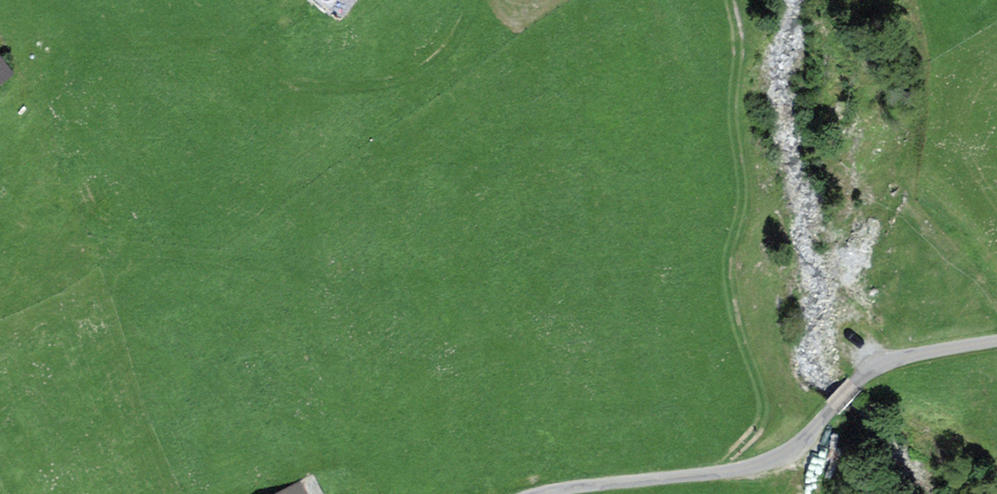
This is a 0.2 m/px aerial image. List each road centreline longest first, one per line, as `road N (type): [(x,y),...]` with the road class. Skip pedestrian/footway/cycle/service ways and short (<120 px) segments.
road 1 (track): [(726,0),(745,195),(725,283),(764,406),(757,434),(717,475)]
road 2 (track): [(0,205),(25,237),(104,260),(149,291),(199,311),(224,351),(346,451),(367,493)]
road 3 (unclassified): [(828,413),(791,450),(755,466),(537,493)]
road 4 (track): [(264,52),(278,78),(315,88),(377,87),(412,77),(452,40),(473,0)]
road 5 (unclassified): [(996,341),(891,360),(859,378)]

